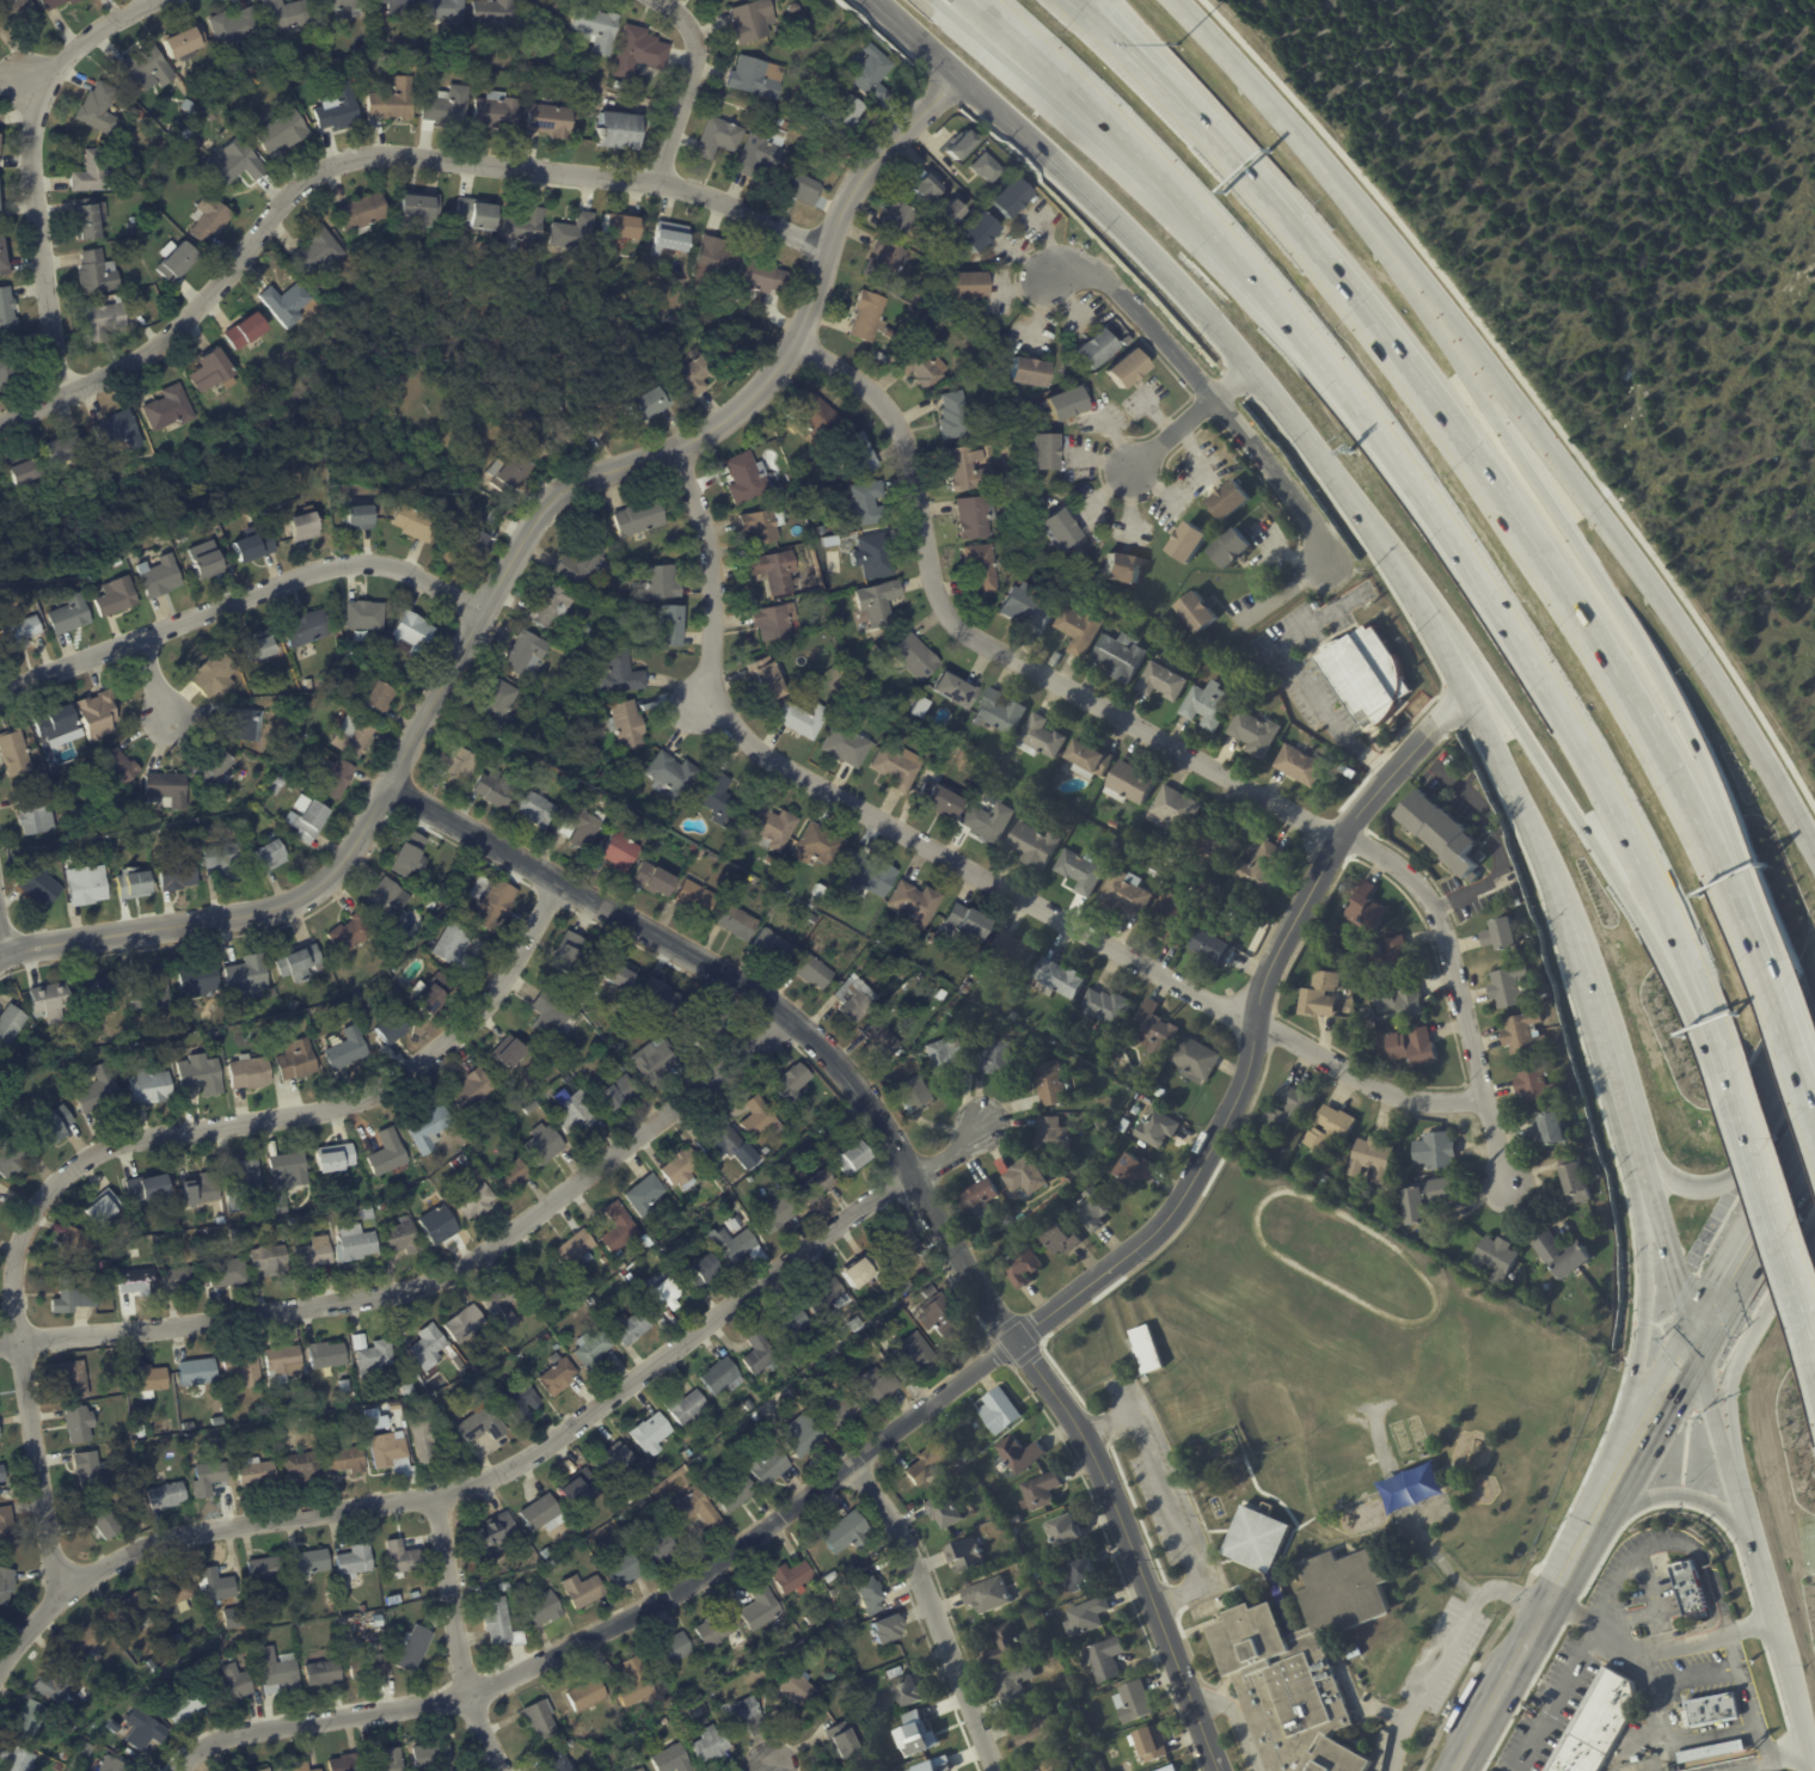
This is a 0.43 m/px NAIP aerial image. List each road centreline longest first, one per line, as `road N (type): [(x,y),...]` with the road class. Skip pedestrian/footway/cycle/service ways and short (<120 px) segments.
road 1 (residential): [(0,956),(298,905),(330,878),(545,508),(575,486),(676,452),(747,400),(803,342),(826,247),(852,192),(958,75)]
road 2 (motorway): [(969,0),(1269,302),(1442,519),(1557,698),(1655,875),(1723,1060)]
road 3 (residential): [(803,342),(893,413),(908,443),(932,578),(965,632),(1361,846),(1416,886),(1443,939),(1506,1188)]
road 4 (residential): [(676,452),(710,556),(709,701),(758,749),(1212,1005),(1388,1093),(1417,1102),(1483,1101)]
road 5 (residential): [(0,1668),(57,1598),(127,1556),(200,1532),(437,1500),(531,1457),(914,1176)]
road 6 (motorway): [(1766,969),(1623,670),(1494,485),(1258,177),(1177,100)]
road 7 (residential): [(0,426),(119,370),(196,311),(326,170),(369,158),(658,182),(826,247)]
road 8 (residential): [(0,1344),(288,1312),(444,1279),(793,1021)]
road 9 (residential): [(1016,1343),(856,1089),(793,1021),(390,785)]
road 10 (motorway): [(1766,969),(1743,863),(1669,693),(1365,221)]
road 11 (residential): [(1016,1343),(1160,1228),(1182,1200),(1238,1101),(1269,964),(1341,838),(1441,719),(1473,697)]
road 12 (secondary): [(874,0),(1122,229),(1251,370),(1399,569)]
road 13 (secondary): [(1771,765),(1734,699),(1365,221)]
road 14 (residential): [(465,1696),(688,1588),(1016,1343)]
road 15 (motorway): [(1399,569),(1501,690),(1723,1060)]
road 16 (residential): [(96,1154),(123,1142),(342,1107),(397,1078),(449,1042),(495,994),(557,878)]
road 17 (residential): [(0,690),(349,563),(391,565),(488,608)]
road 18 (residential): [(57,1598),(16,1293),(20,1246),(43,1202),(96,1154)]
road 19 (residential): [(61,396),(33,190),(41,84),(159,0)]
road 20 (secondary): [(1694,1353),(1617,1456),(1473,1724)]
road 21 (residential): [(1330,565),(1310,516),(1116,286),(1085,268),(1048,276)]
road 22 (residential): [(988,1770),(891,1518),(856,1465)]
road 23 (motorway): [(924,0),(1161,196)]
road 24 (residential): [(175,1770),(217,1736),(465,1696)]
road 25 (secondary): [(1365,221),(1168,0)]
road 26 (residential): [(502,1770),(465,1696),(437,1500)]
road 27 (secondary): [(1473,1770),(1612,1528)]
road 28 (secondary): [(1814,1229),(1743,1348),(1728,1412),(1734,1485)]
road 29 (secondary): [(1632,1151),(1652,1173),(1684,1188),(1735,1175),(1814,1038)]
road 30 (secondary): [(1645,1199),(1647,1300),(1617,1456)]
road 31 (residential): [(1135,1570),(1087,1454),(1016,1343)]
road 32 (motorway): [(1731,1085),(1803,1307)]
road 33 (secondary): [(1574,933),(1632,1151)]
road 34 (residential): [(1218,1770),(1135,1570)]
road 35 (residential): [(658,0),(682,16),(697,48),(658,182)]
road 36 (secondary): [(1612,1528),(1694,1353)]
road 37 (secondary): [(1473,697),(1551,872)]
road 38 (secondary): [(1612,1528),(1662,1495),(1690,1495),(1719,1506),(1748,1533)]
road 39 (residential): [(1130,468),(1251,370)]
road 40 (motorway): [(1177,100),(1065,0)]
road 41 (secondary): [(1399,569),(1473,697)]
road 42 (secondary): [(1694,1353),(1767,1234)]
road 43 (secondary): [(1694,1353),(1734,1485)]
road 44 (secondary): [(1748,1533),(1780,1663)]
road 45 (motorway): [(1177,100),(1096,0)]

